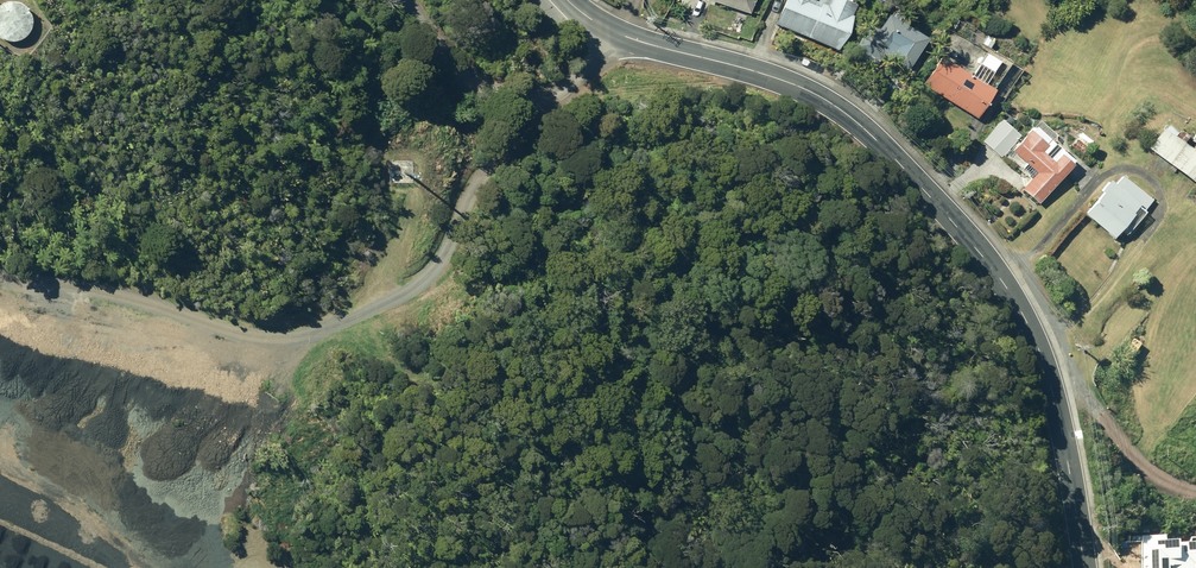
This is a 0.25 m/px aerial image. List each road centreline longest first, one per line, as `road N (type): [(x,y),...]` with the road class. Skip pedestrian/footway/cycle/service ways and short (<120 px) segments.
road 1 (secondary): [(567,0),(605,28),(824,100),(924,188),(1007,288),(1036,341),(1051,381),(1084,567)]
road 2 (track): [(0,272),(114,294),(242,336),(319,331),(410,290),(458,237),(476,189),(524,133)]
road 3 (track): [(0,467),(54,493),(140,567)]

